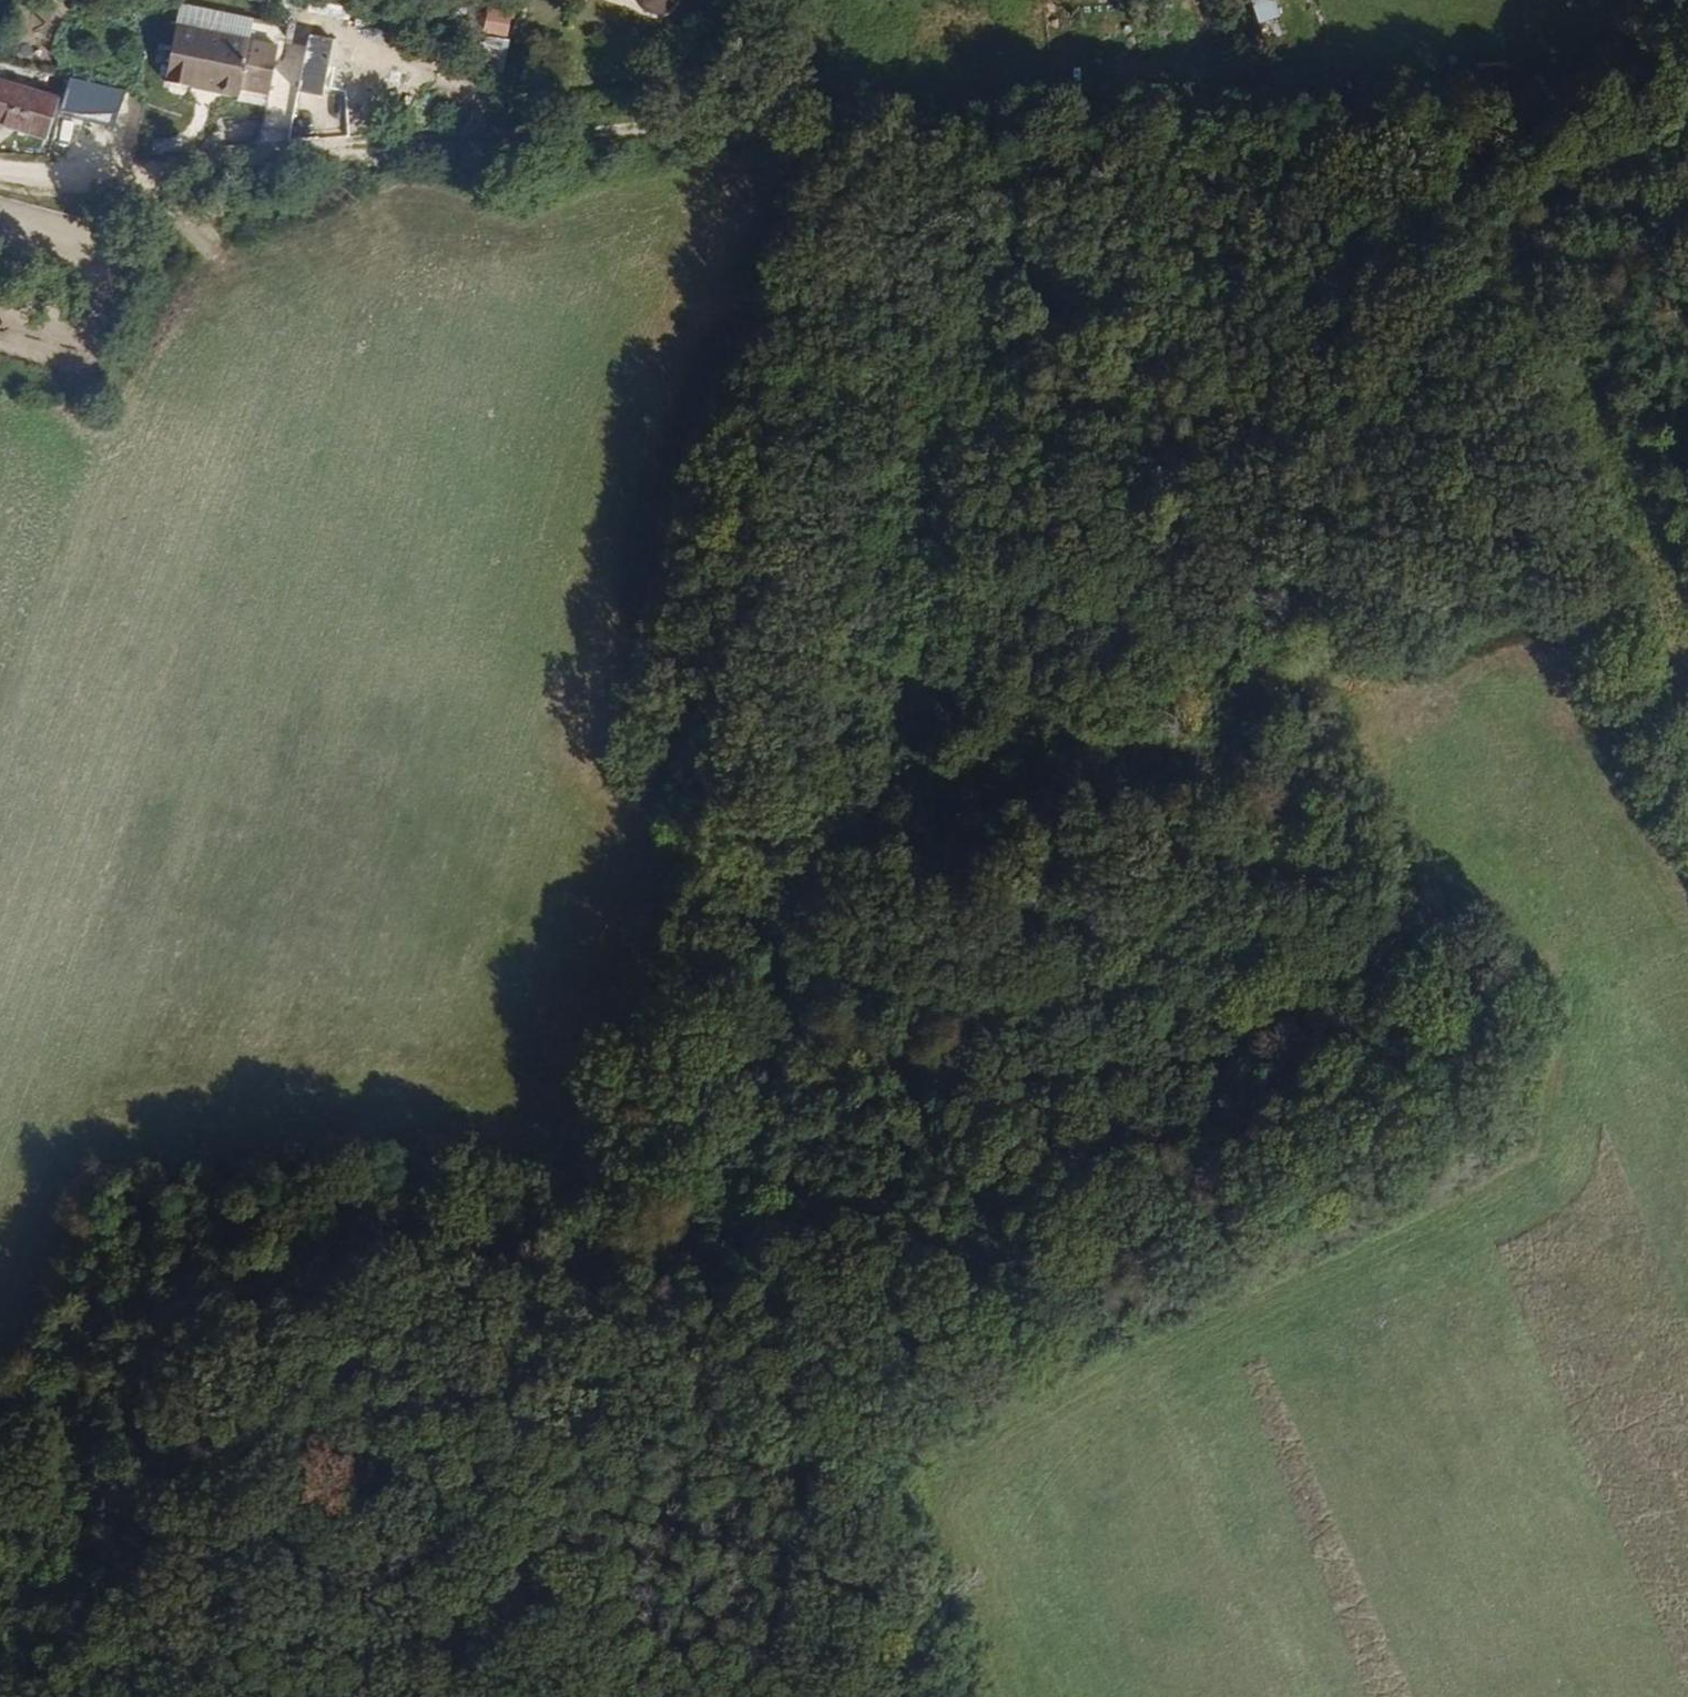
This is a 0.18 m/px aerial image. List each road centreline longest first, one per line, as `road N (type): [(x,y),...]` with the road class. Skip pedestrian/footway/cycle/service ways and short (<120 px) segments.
road 1 (track): [(1687,57),(1588,95),(1317,107),(1061,99),(892,112),(615,108),(82,176)]

